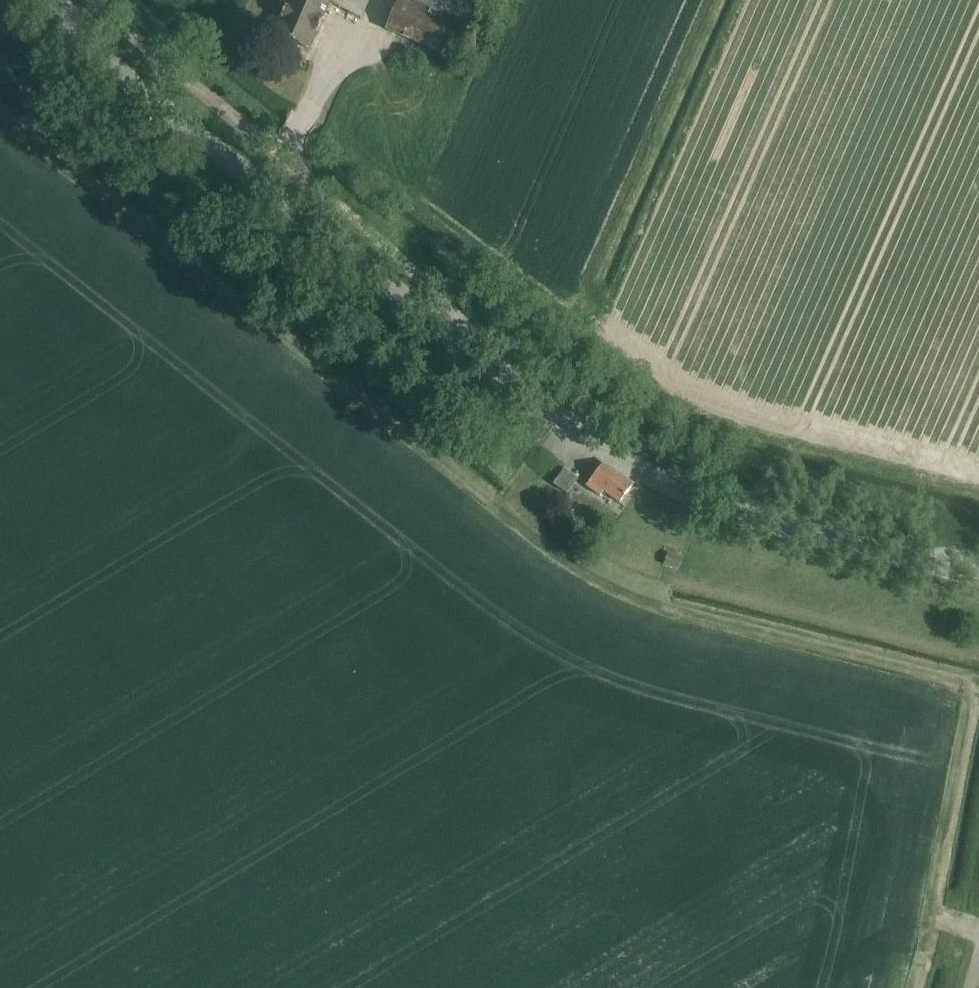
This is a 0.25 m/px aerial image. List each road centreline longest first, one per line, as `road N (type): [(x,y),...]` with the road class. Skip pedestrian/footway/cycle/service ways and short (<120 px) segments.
road 1 (unclassified): [(978,576),(720,506),(607,452),(197,138),(102,59),(58,0)]

